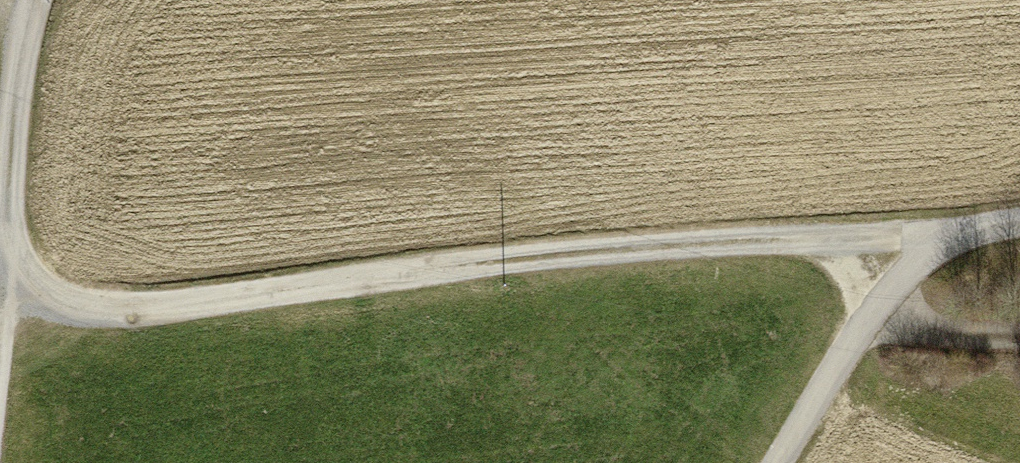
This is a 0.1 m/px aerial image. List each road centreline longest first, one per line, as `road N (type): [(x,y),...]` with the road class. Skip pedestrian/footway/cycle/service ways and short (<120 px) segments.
road 1 (track): [(14,278),(59,306),(128,311),(613,248),(808,238),(909,271)]
road 2 (unclassified): [(782,462),(858,335),(909,271),(973,233),(1019,224)]
road 3 (track): [(30,18),(10,160),(14,278)]

